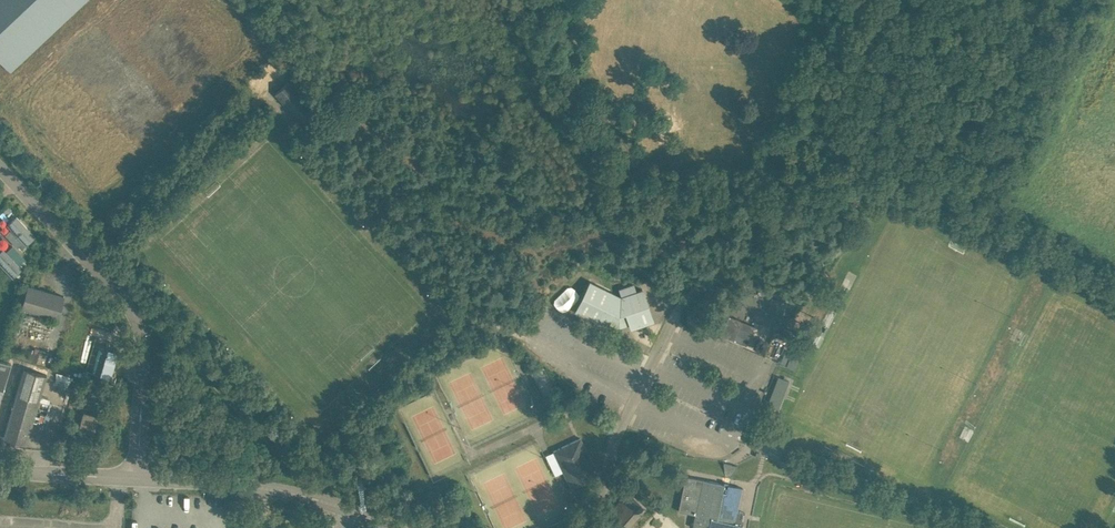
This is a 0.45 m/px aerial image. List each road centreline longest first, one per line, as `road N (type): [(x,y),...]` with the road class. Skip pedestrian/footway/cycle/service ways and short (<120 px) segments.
road 1 (unclassified): [(133,480),(141,353),(132,310),(0,164)]
road 2 (track): [(770,130),(856,183),(854,209),(809,242),(720,278),(677,309)]
road 3 (unclassified): [(133,480),(263,486),(334,503),(391,527)]
road 4 (unclassified): [(133,480),(0,472)]

